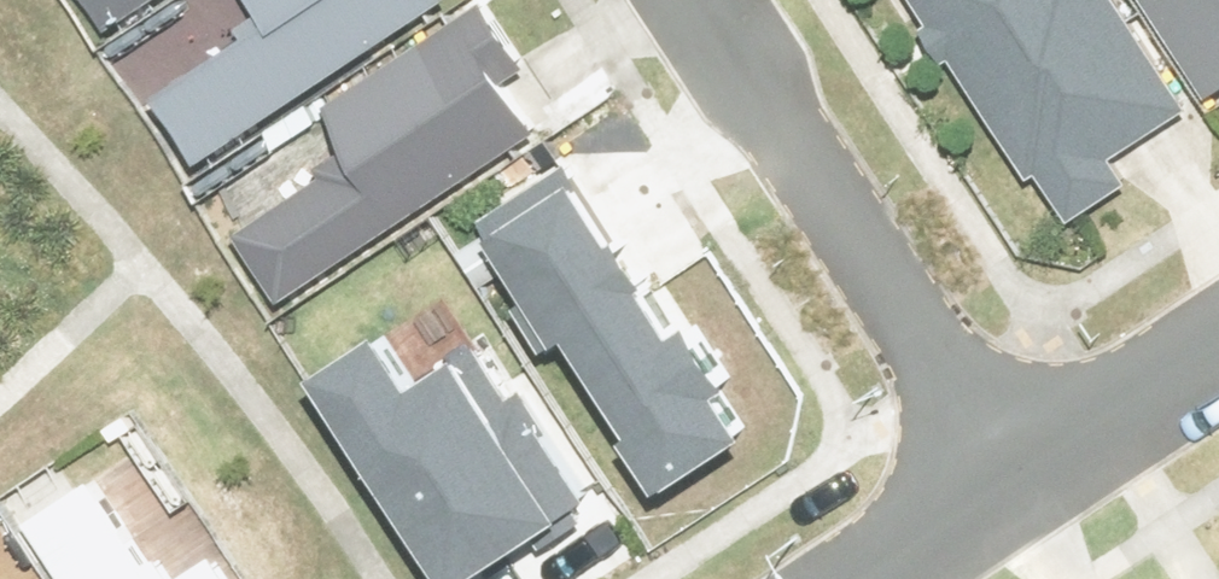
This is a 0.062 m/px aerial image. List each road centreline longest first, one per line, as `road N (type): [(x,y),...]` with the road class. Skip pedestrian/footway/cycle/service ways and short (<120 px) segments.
road 1 (residential): [(1012,491),(697,0)]
road 2 (residential): [(1012,491),(1218,356)]
road 3 (residential): [(877,578),(1012,491)]

